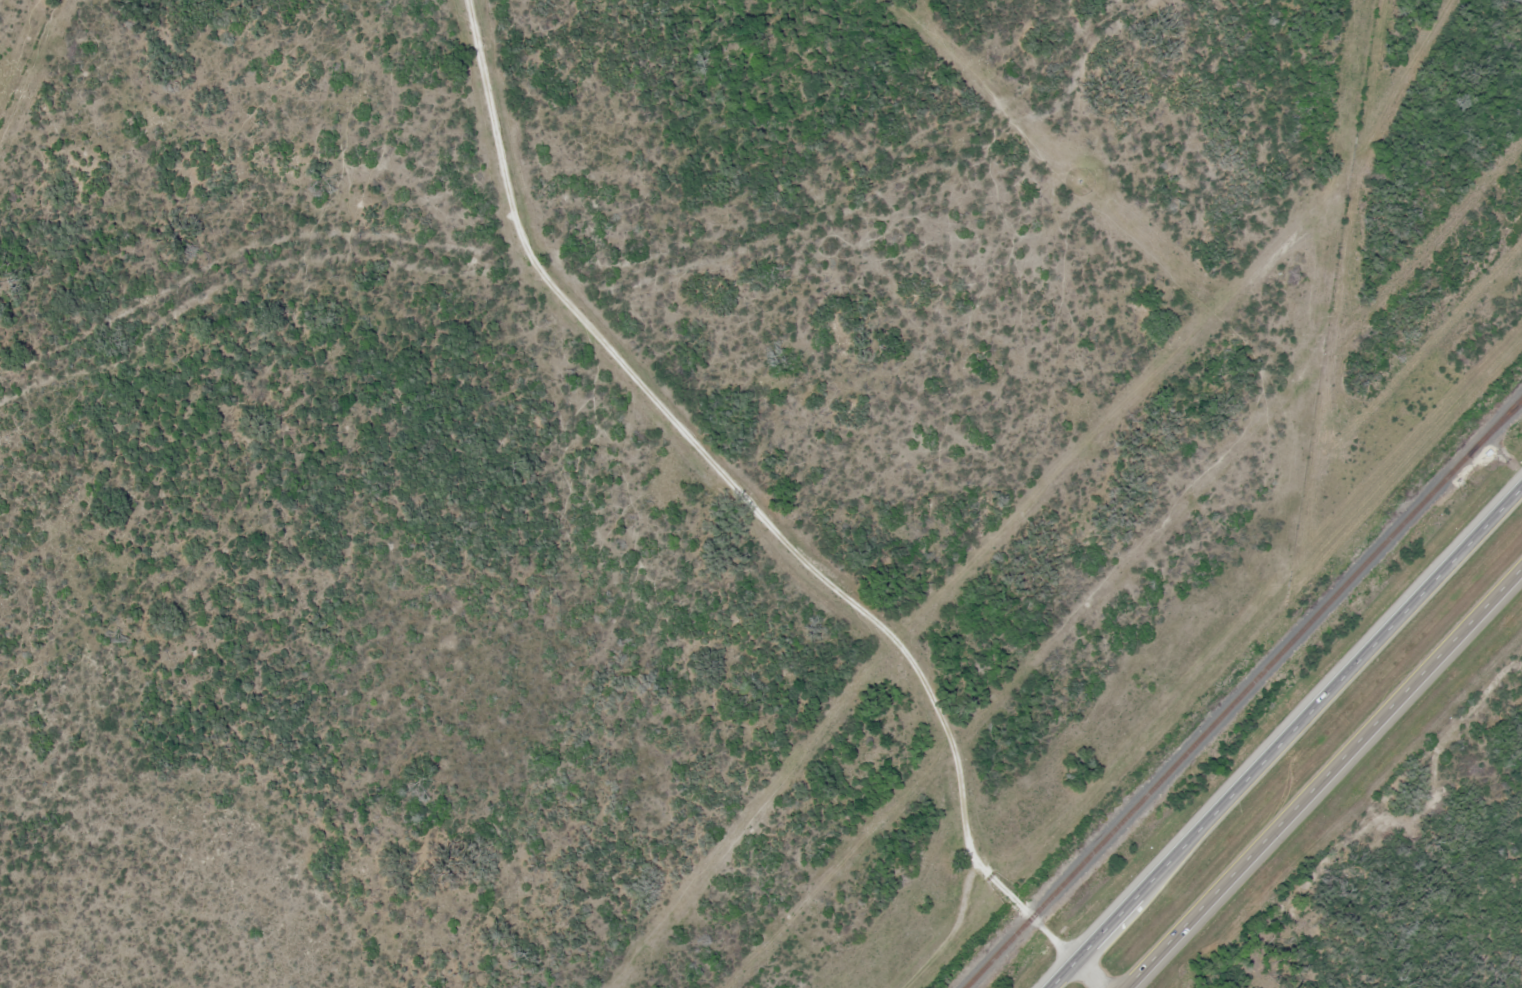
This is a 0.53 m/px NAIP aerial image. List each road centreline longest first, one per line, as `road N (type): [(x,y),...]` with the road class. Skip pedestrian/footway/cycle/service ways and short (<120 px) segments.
road 1 (track): [(1118,987),(982,874),(936,700),(728,494),(511,237),(460,0)]
road 2 (trunk): [(1521,499),(1065,987)]
road 3 (trunk): [(1136,987),(1521,568)]

